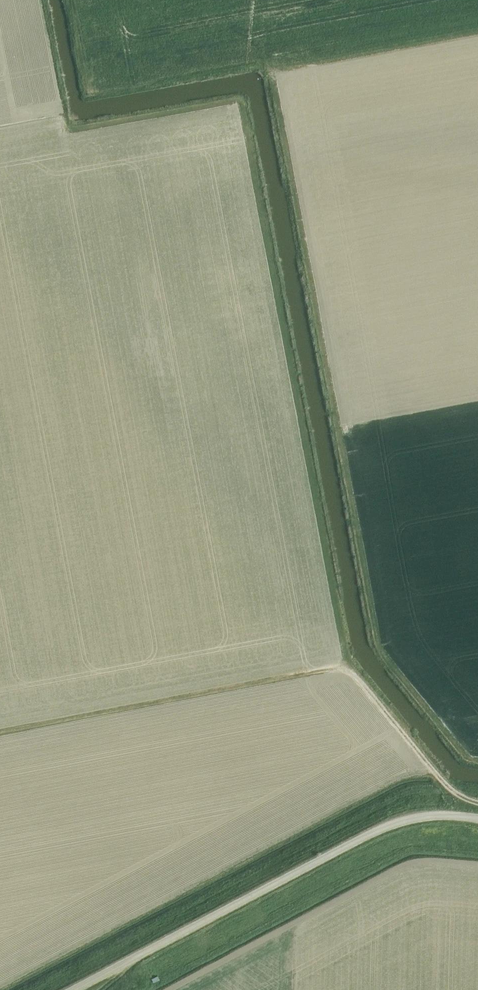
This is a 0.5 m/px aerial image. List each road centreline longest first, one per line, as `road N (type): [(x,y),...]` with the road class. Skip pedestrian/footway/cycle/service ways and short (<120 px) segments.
road 1 (track): [(477,802),(449,789),(352,675),(326,659),(319,671),(0,733)]
road 2 (unclassified): [(75,989),(400,819),(477,818)]

